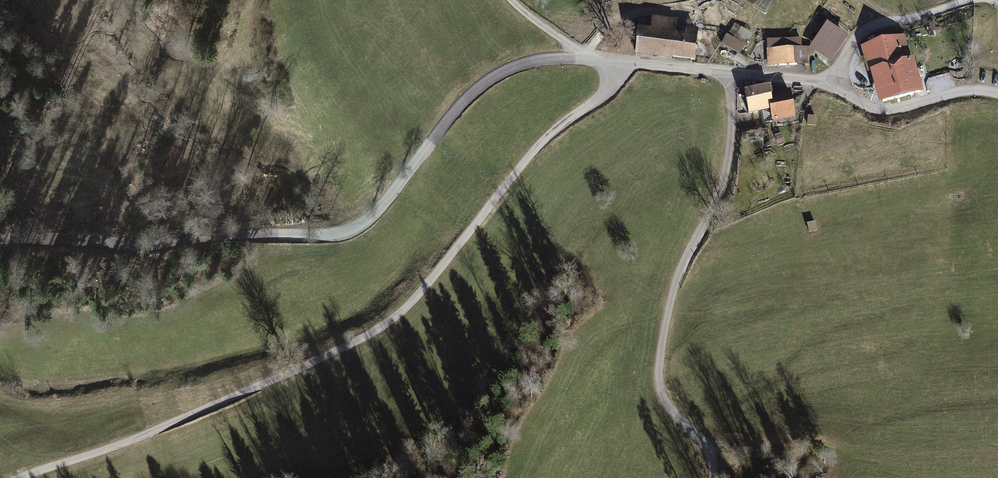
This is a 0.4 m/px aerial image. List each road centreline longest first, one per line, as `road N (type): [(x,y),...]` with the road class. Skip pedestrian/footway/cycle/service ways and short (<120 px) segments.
road 1 (unclassified): [(0,236),(120,242),(344,234),(372,217),(458,108),(490,80),(530,63),(619,63),(602,96),(530,155),(408,306),(371,336),(25,477)]
road 2 (track): [(728,77),(731,120),(719,192),(676,279),(657,385),(671,413),(704,447),(712,477)]
road 3 (track): [(982,0),(868,29),(833,86)]
road 4 (track): [(833,86),(884,114),(970,90),(997,93)]
road 5 (track): [(588,58),(600,38),(636,15),(717,19)]

